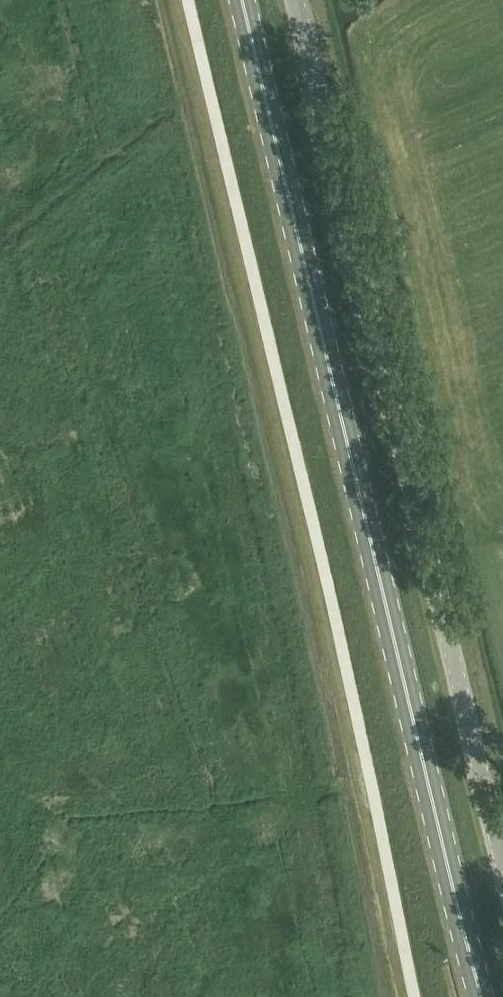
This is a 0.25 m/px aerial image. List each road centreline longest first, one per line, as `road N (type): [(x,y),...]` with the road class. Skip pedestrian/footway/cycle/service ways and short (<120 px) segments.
road 1 (primary): [(480,996),(242,0)]
road 2 (unclassified): [(502,861),(296,0)]

